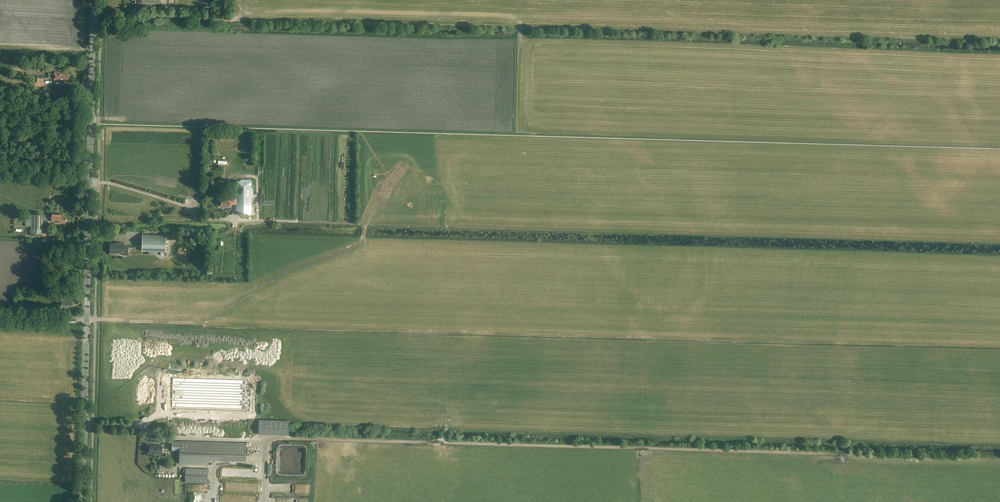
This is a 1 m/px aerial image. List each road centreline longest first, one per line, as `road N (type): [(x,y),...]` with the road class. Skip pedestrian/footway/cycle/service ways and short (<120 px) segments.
road 1 (tertiary): [(83,501),(93,0)]

